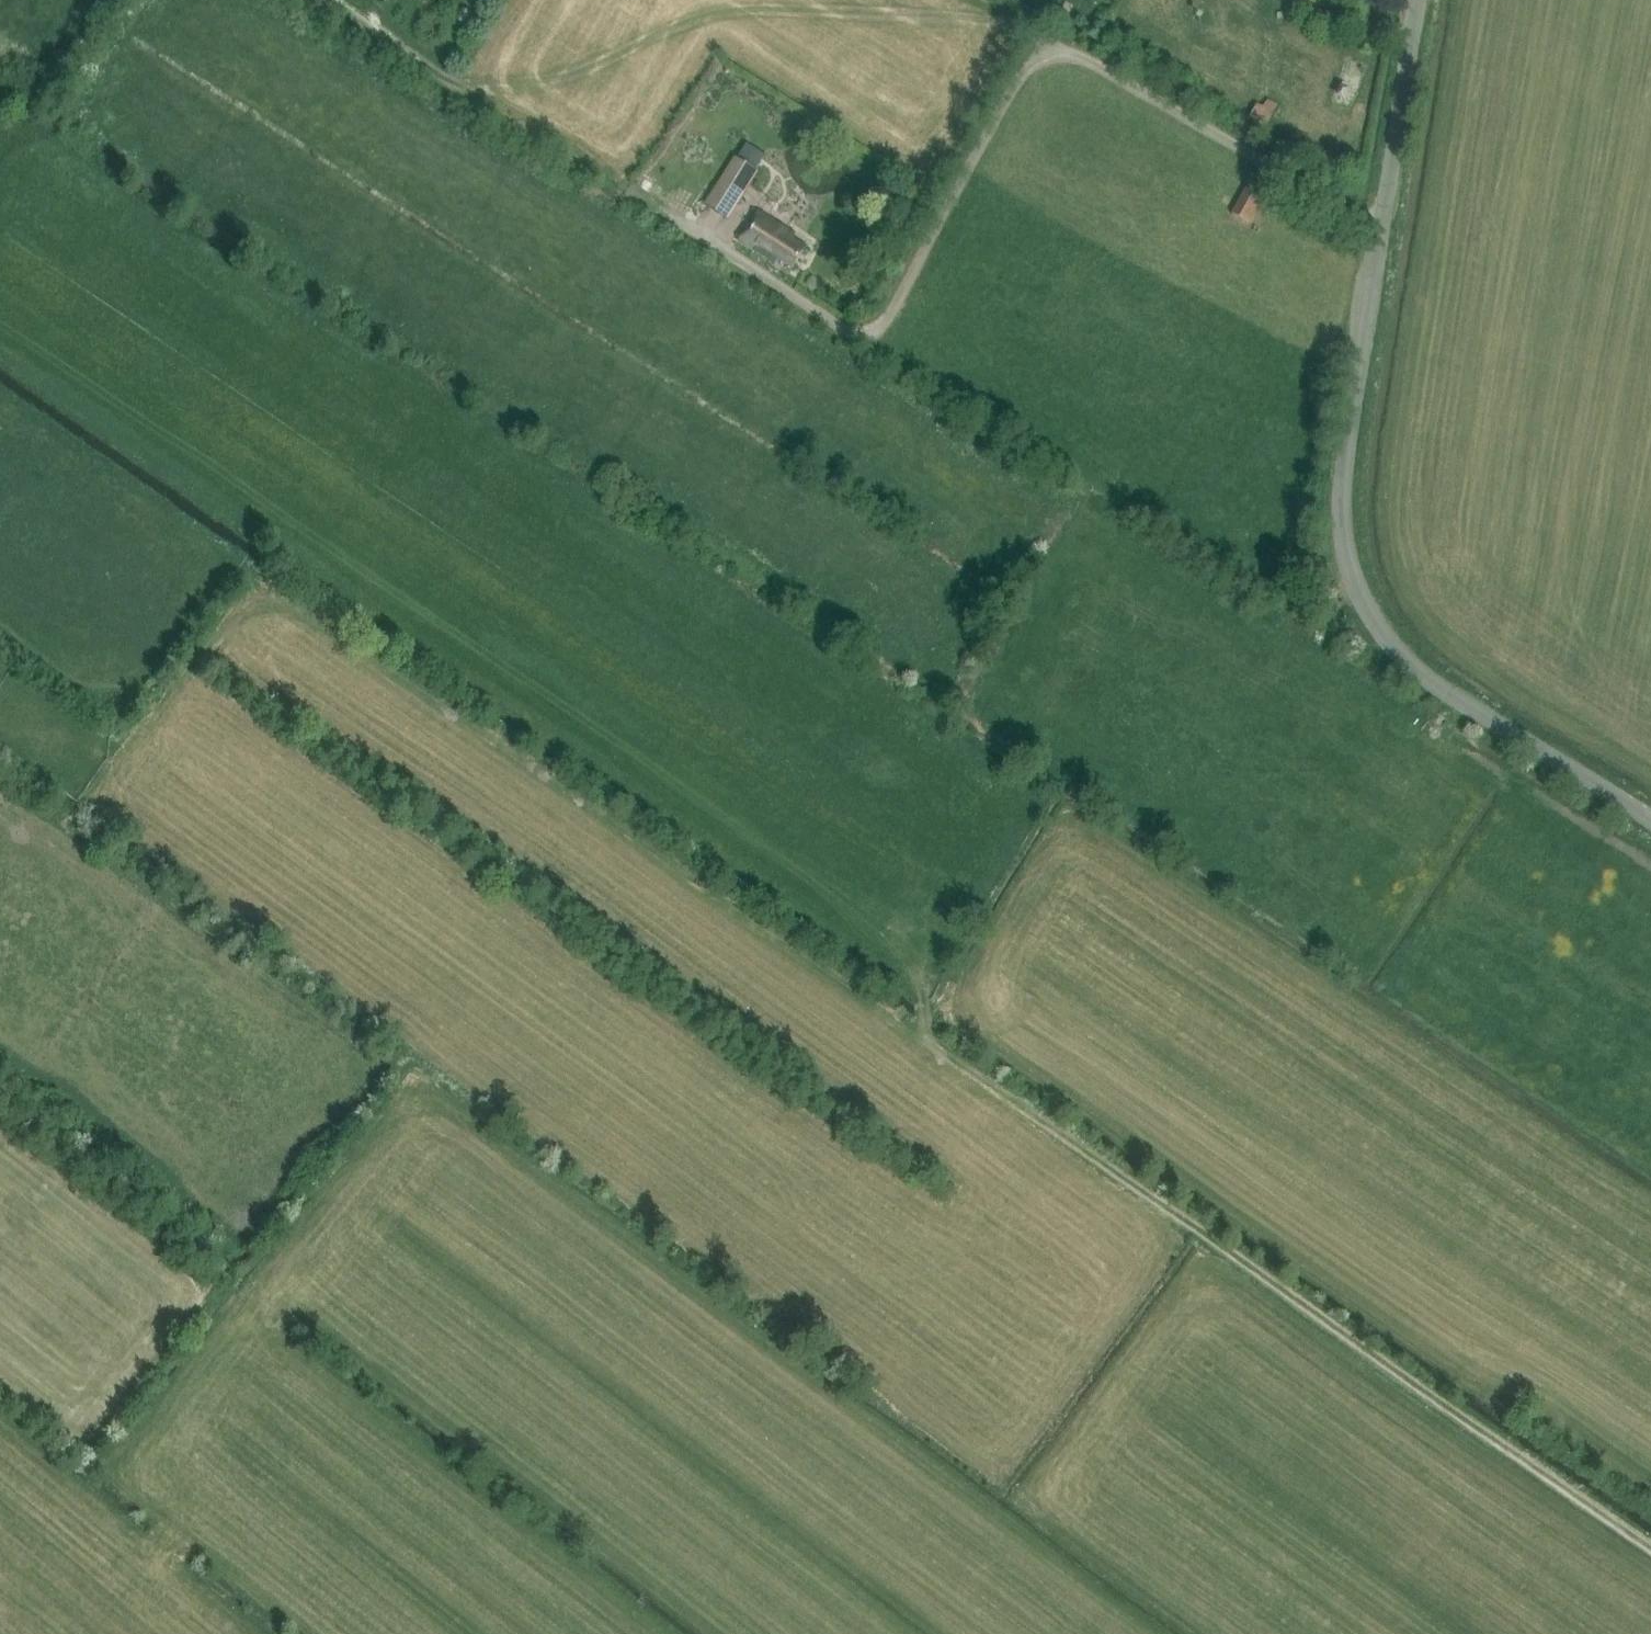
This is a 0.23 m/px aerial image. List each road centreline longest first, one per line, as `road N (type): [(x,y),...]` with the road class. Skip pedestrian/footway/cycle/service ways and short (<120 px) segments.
road 1 (track): [(314,0),(851,339),(890,321),(1040,63),(1059,56),(1083,59),(1382,229)]
road 2 (unclassified): [(1650,822),(1414,668),(1366,607),(1348,558),(1342,484),(1418,0)]

